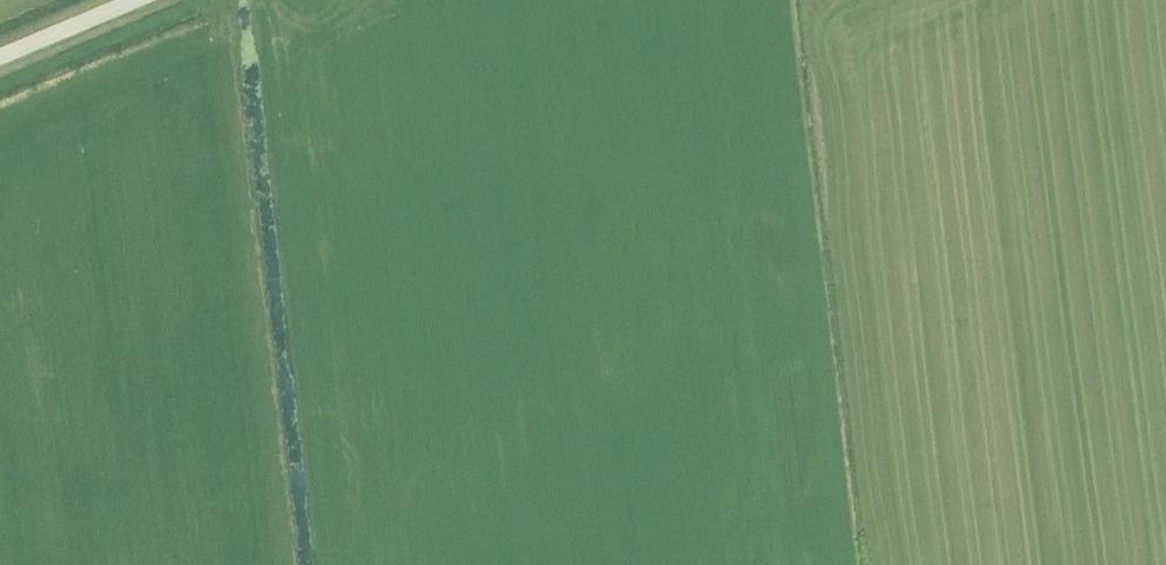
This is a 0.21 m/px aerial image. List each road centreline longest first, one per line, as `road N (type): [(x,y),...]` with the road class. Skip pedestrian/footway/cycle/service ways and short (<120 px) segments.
road 1 (unclassified): [(0,57),(135,0)]

